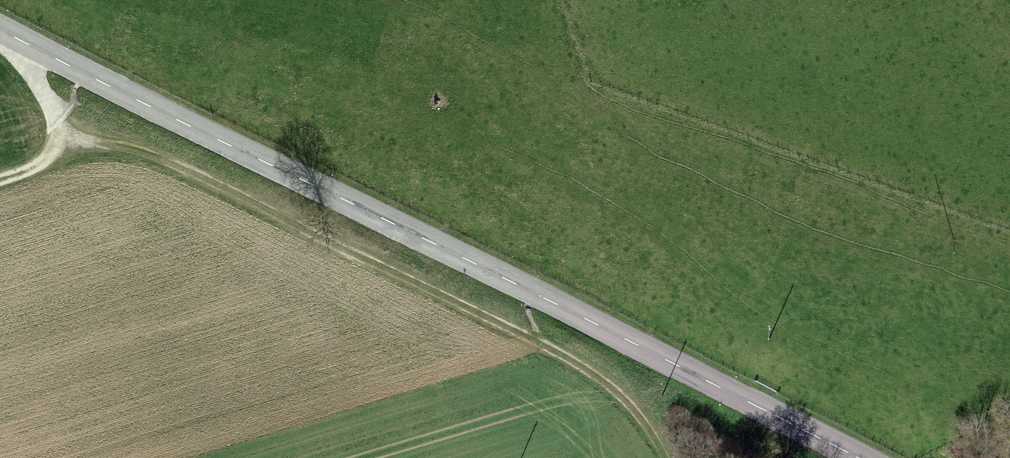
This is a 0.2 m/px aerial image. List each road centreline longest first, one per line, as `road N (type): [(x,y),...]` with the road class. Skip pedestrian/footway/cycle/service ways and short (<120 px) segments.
road 1 (tertiary): [(0,32),(852,457)]
road 2 (track): [(58,137),(132,146),(553,350),(614,388),(666,457)]
road 3 (track): [(0,181),(48,167),(61,150),(53,112),(8,36)]

